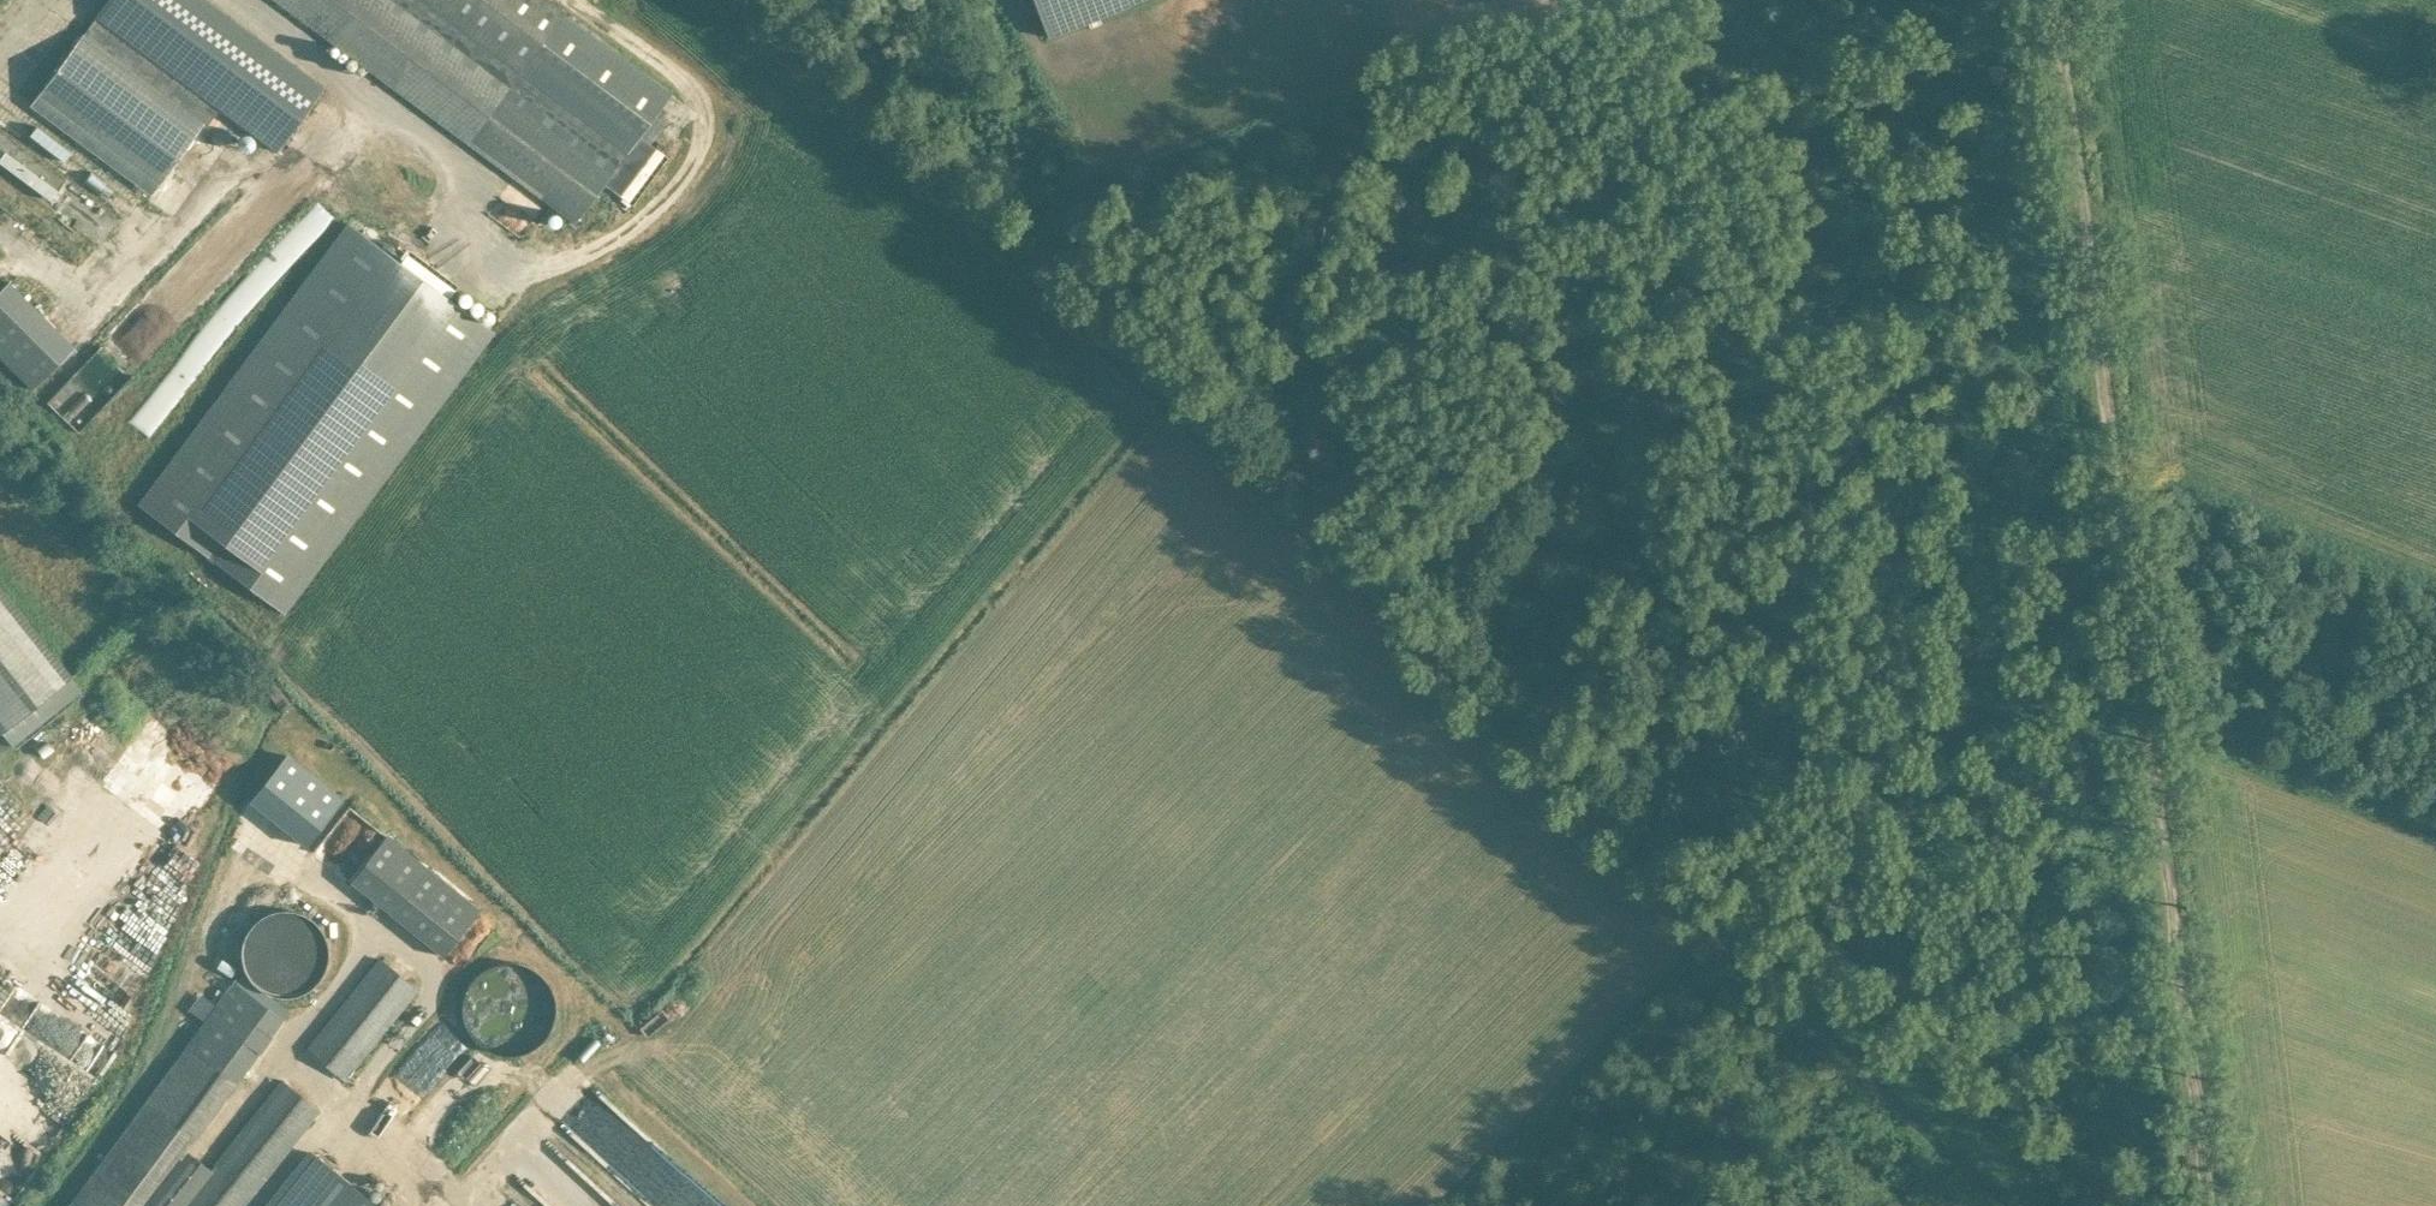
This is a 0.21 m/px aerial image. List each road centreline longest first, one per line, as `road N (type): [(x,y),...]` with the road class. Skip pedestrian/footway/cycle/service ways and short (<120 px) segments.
road 1 (track): [(2213,1205),(2050,0)]

